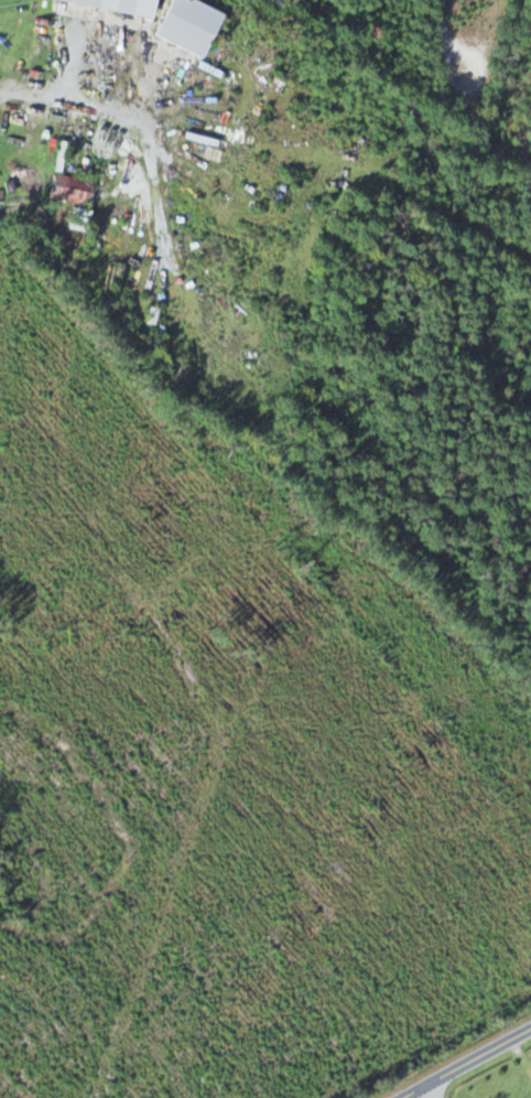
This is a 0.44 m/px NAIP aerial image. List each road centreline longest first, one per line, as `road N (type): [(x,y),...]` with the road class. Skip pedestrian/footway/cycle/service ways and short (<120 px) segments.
road 1 (residential): [(401,1097),(530,1026)]

